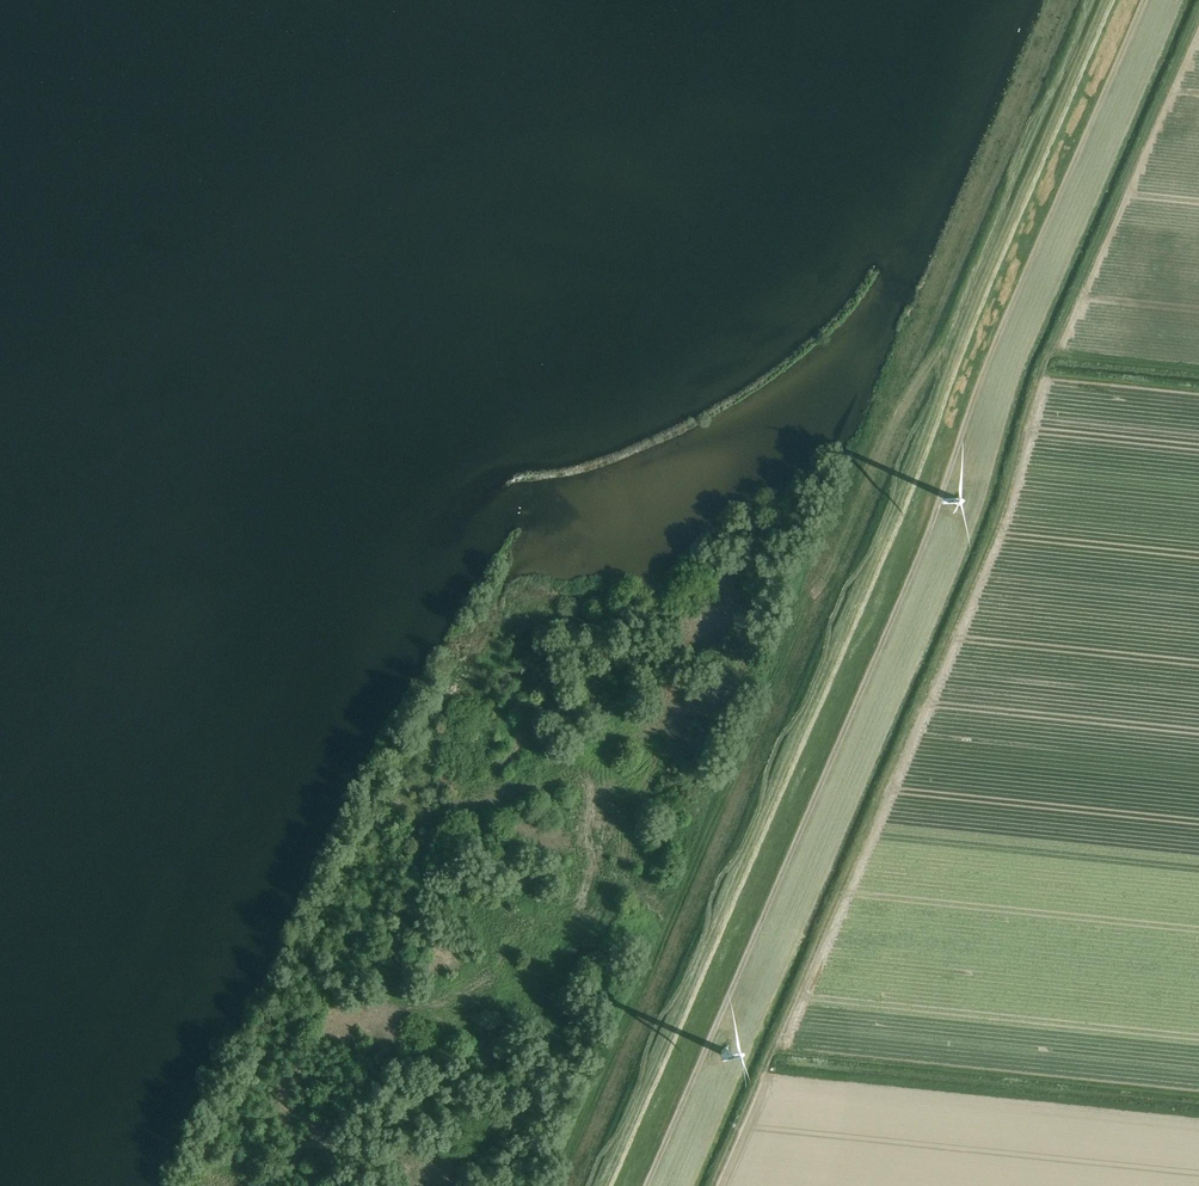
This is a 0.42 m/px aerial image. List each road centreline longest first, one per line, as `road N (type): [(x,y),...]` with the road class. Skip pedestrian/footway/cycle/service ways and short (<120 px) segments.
road 1 (track): [(646,1185),(907,587),(989,357),(1145,0)]

